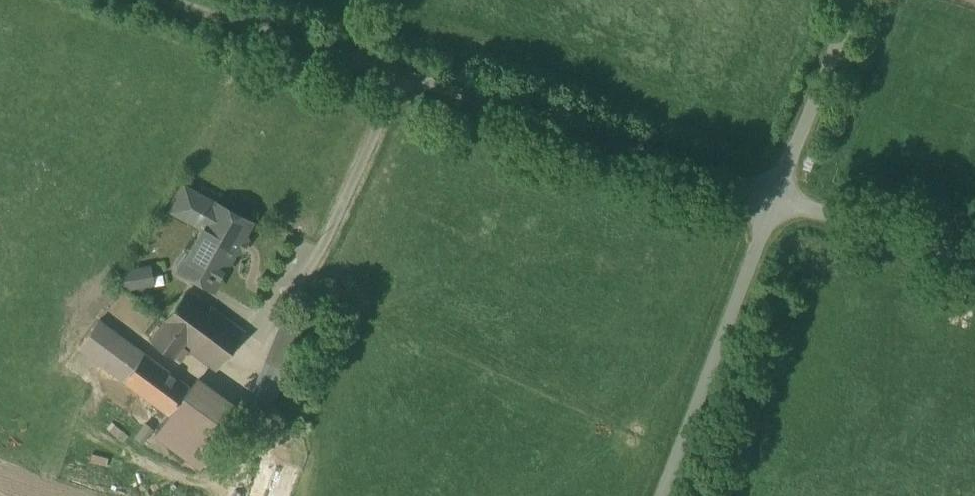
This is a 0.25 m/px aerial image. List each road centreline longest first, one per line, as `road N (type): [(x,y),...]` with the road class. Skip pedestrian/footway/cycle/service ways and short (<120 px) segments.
road 1 (unclassified): [(774,199),(153,0)]
road 2 (unclassified): [(774,199),(660,495)]
road 3 (unclassified): [(854,0),(774,199)]
road 4 (unclassified): [(774,199),(974,264)]

